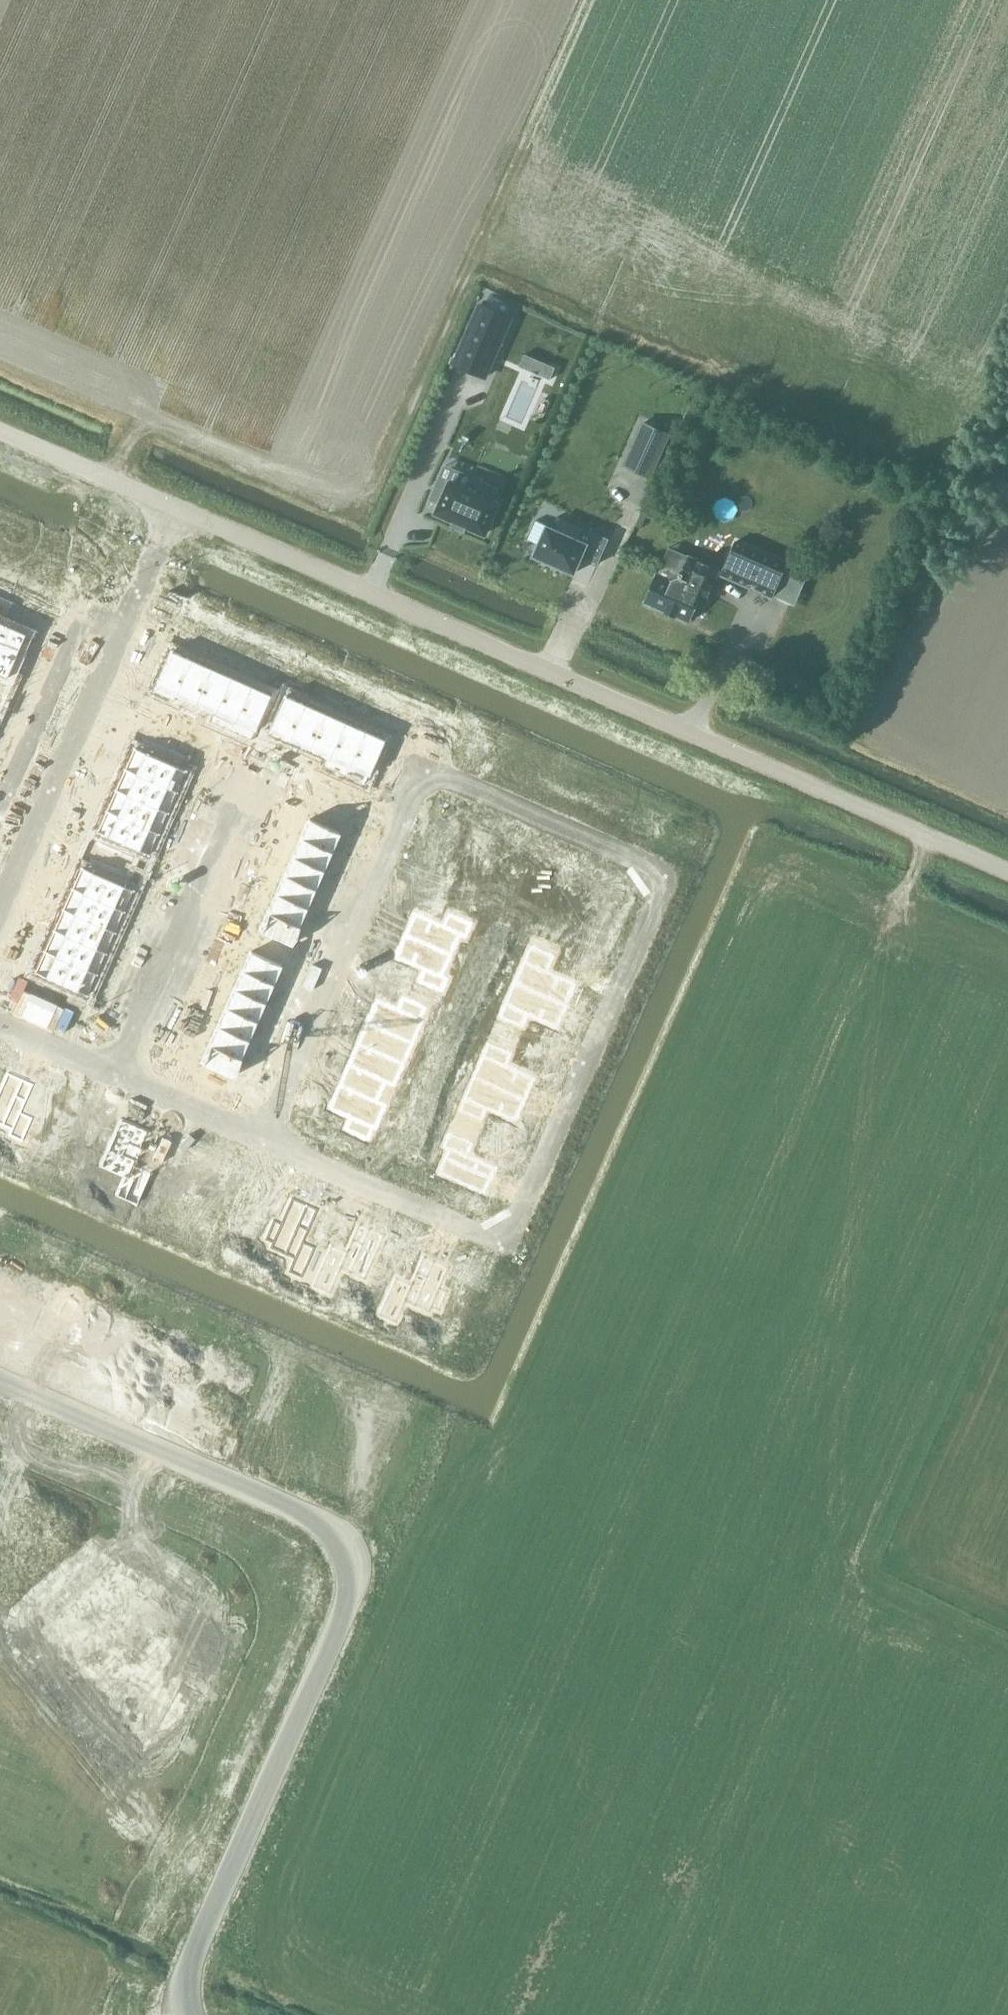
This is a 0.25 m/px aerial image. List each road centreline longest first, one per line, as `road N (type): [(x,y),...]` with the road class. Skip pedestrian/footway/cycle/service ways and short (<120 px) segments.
road 1 (residential): [(261,1135),(498,1241),(665,867),(428,762)]
road 2 (unclassified): [(1007,872),(217,528),(175,532)]
road 3 (residential): [(0,900),(153,552),(175,532)]
road 4 (residential): [(261,1135),(428,762)]
road 5 (residential): [(0,1019),(261,1135)]
road 6 (residential): [(203,1935),(0,1846)]
road 7 (unclassified): [(175,532),(150,499),(0,434)]
road 8 (residential): [(0,795),(80,615)]

